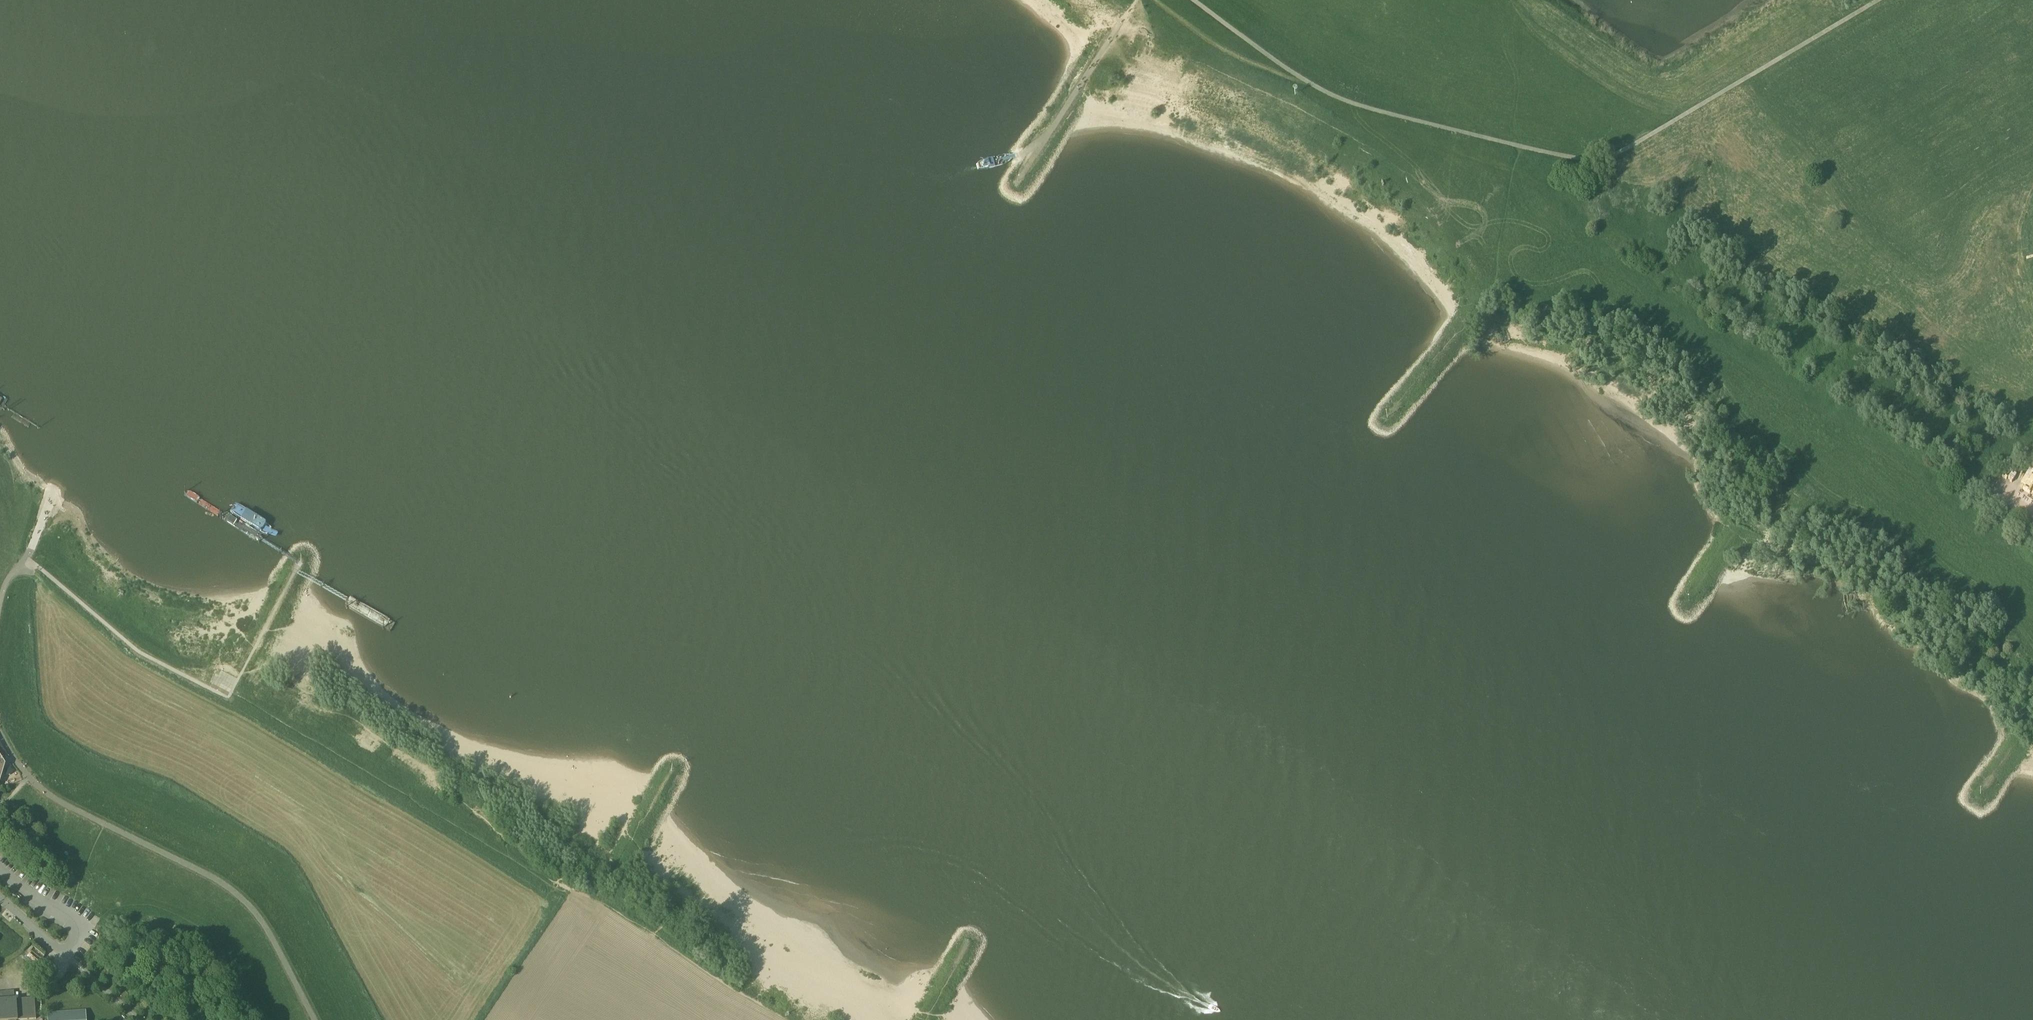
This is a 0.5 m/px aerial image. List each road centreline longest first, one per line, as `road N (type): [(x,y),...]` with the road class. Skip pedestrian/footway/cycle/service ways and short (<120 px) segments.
road 1 (track): [(24,559),(153,663),(222,697)]

